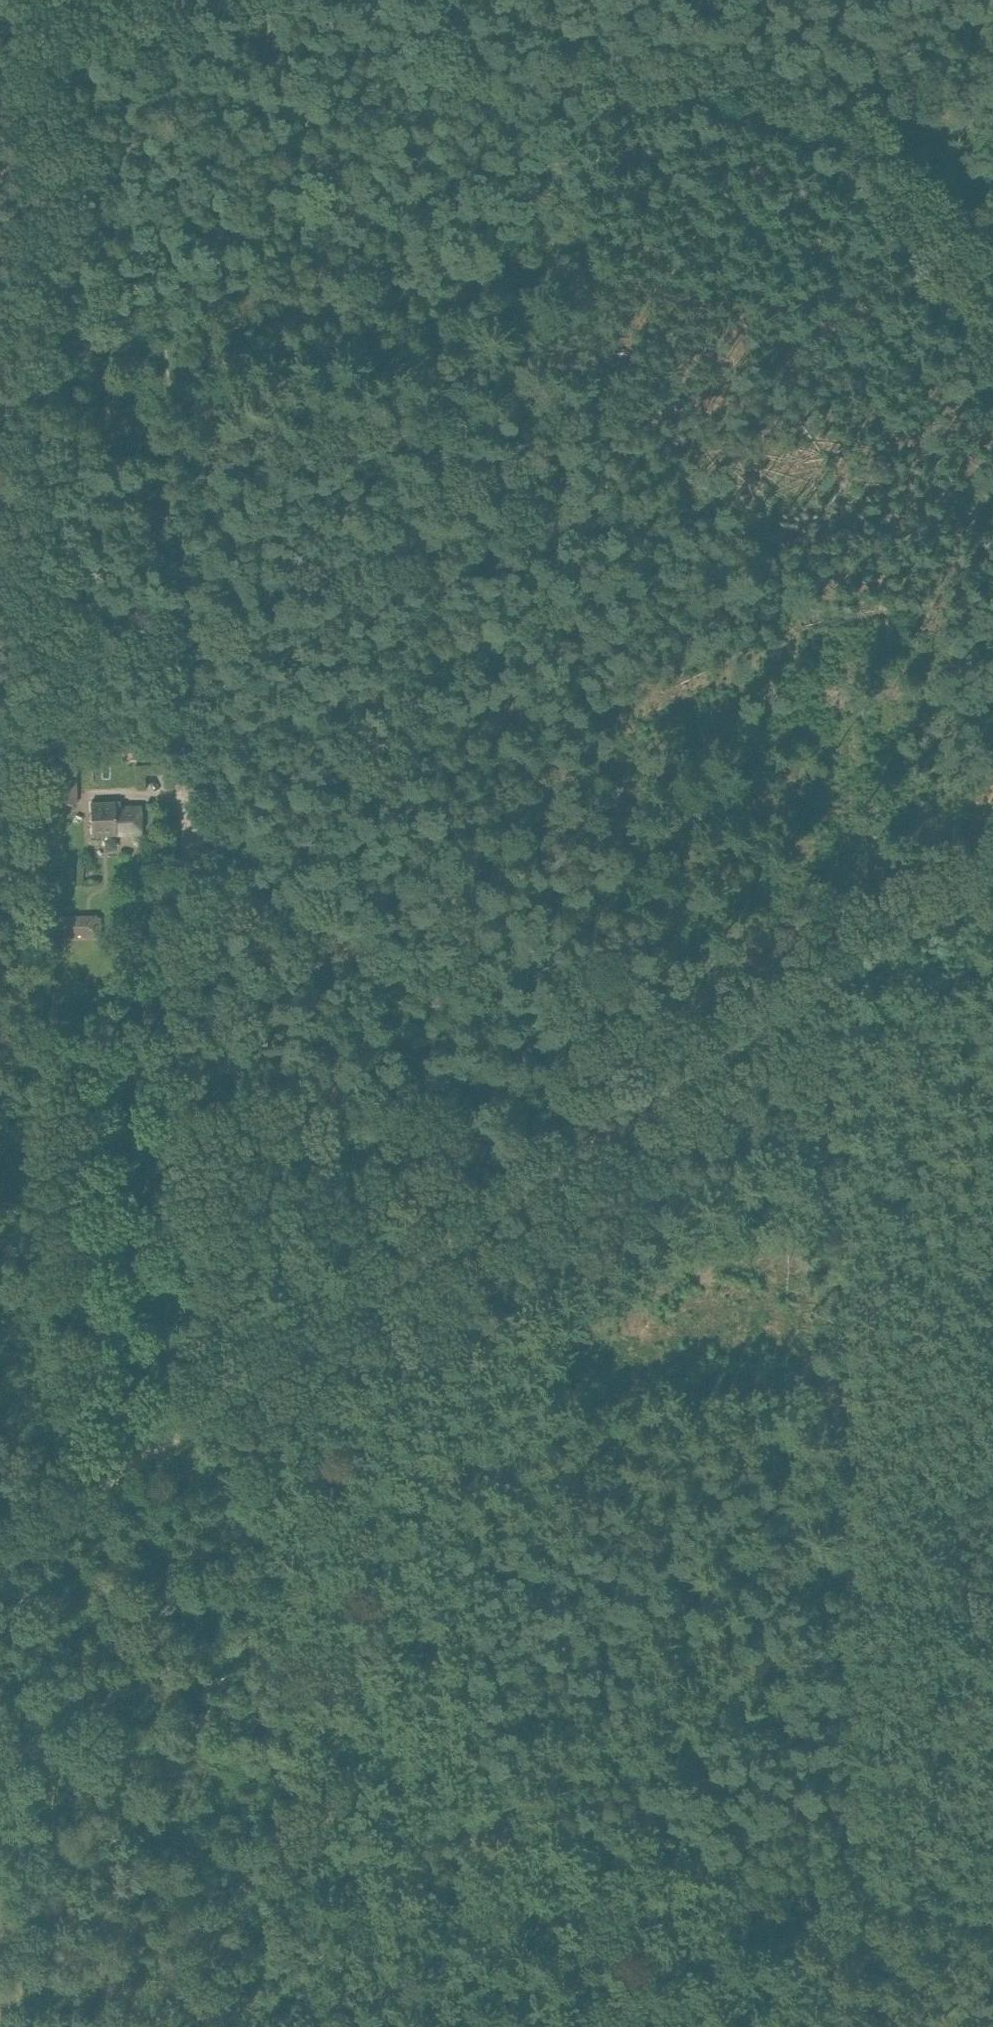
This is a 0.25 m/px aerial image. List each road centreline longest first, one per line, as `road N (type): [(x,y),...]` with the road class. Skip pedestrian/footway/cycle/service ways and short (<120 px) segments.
road 1 (track): [(205,1405),(992,868)]
road 2 (track): [(205,1405),(171,736)]

